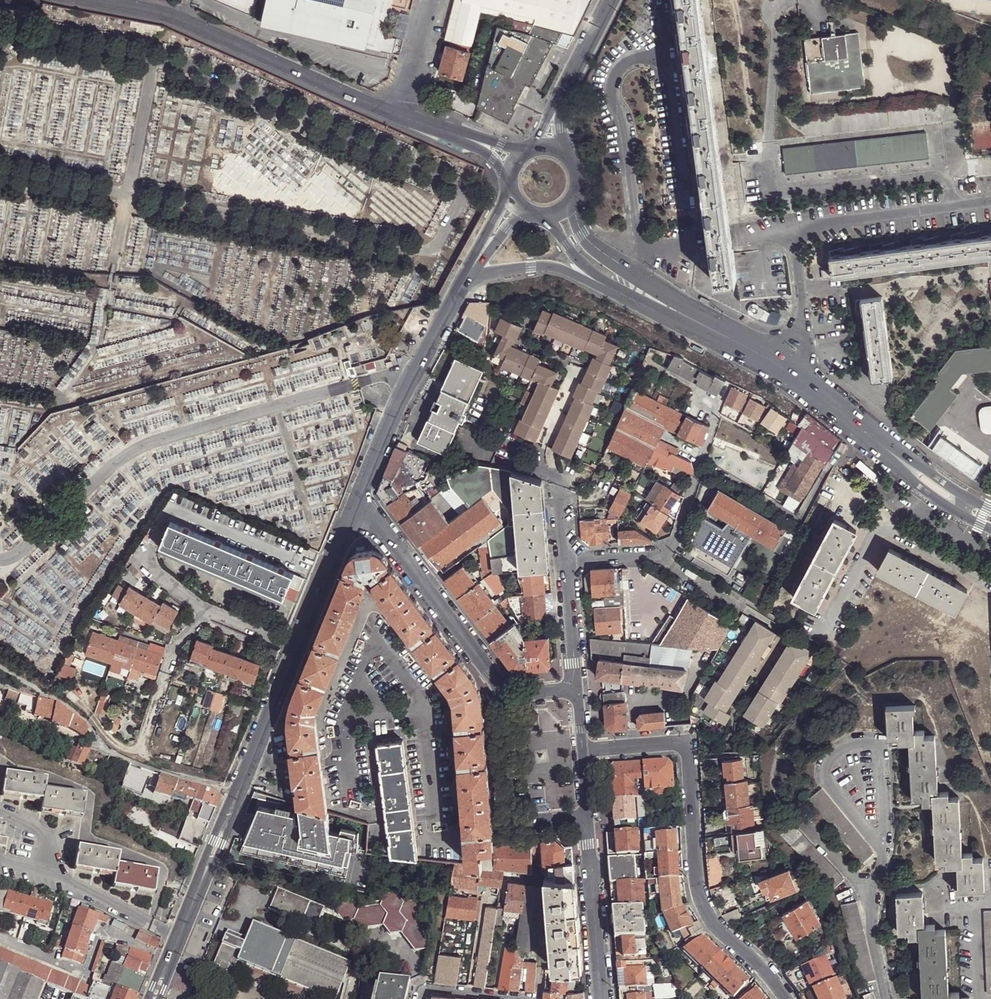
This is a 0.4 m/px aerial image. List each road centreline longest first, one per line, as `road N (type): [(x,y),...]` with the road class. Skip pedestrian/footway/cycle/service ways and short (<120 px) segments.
road 1 (residential): [(457,135),(168,15),(89,0)]
road 2 (residential): [(784,998),(721,934),(696,892),(687,748),(583,751)]
road 3 (tertiary): [(236,798),(358,499)]
road 4 (unclassified): [(0,667),(57,700),(101,744),(128,760),(236,798)]
road 5 (tertiary): [(358,499),(396,407),(466,280)]
road 6 (tertiary): [(687,318),(789,370),(887,450)]
road 7 (residential): [(358,499),(501,691)]
road 8 (residential): [(566,560),(667,552),(713,429)]
road 9 (tertiary): [(155,998),(236,798)]
road 10 (residential): [(501,691),(510,825),(588,820)]
road 11 (residential): [(603,998),(588,820)]
road 12 (tertiary): [(466,280),(538,267),(625,295)]
road 13 (tertiary): [(687,318),(588,241),(570,207)]
road 14 (tertiary): [(887,450),(933,498),(990,530)]
road 15 (track): [(278,406),(315,532)]
road 16 (residential): [(578,686),(566,560)]
road 17 (tertiary): [(990,509),(887,450)]

